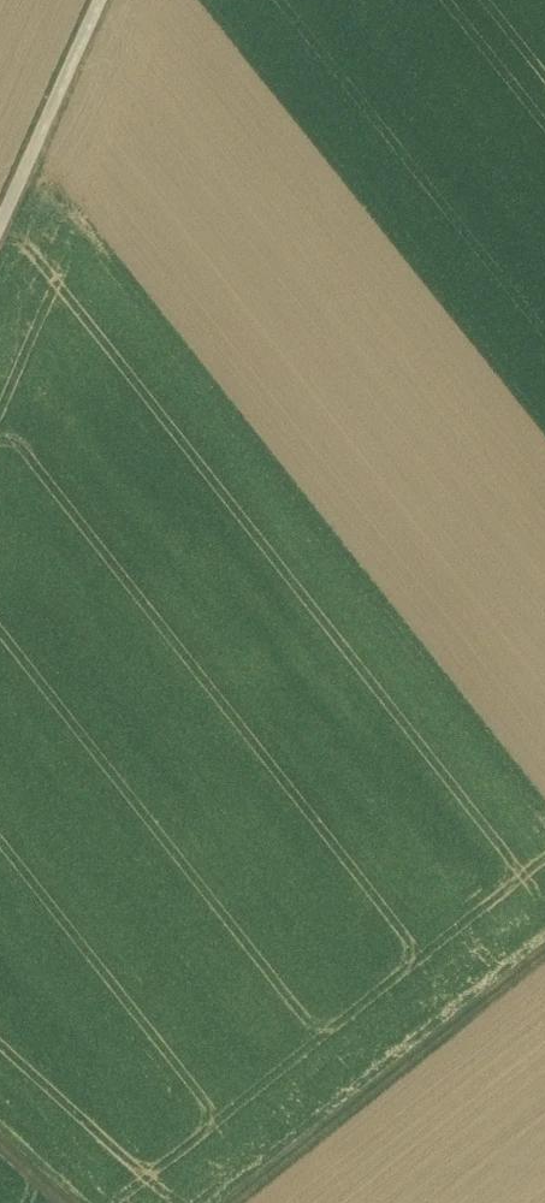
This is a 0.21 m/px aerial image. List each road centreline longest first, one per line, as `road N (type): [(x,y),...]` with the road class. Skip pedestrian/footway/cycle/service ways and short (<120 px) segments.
road 1 (track): [(232,1202),(544,957)]
road 2 (track): [(0,227),(101,0)]

